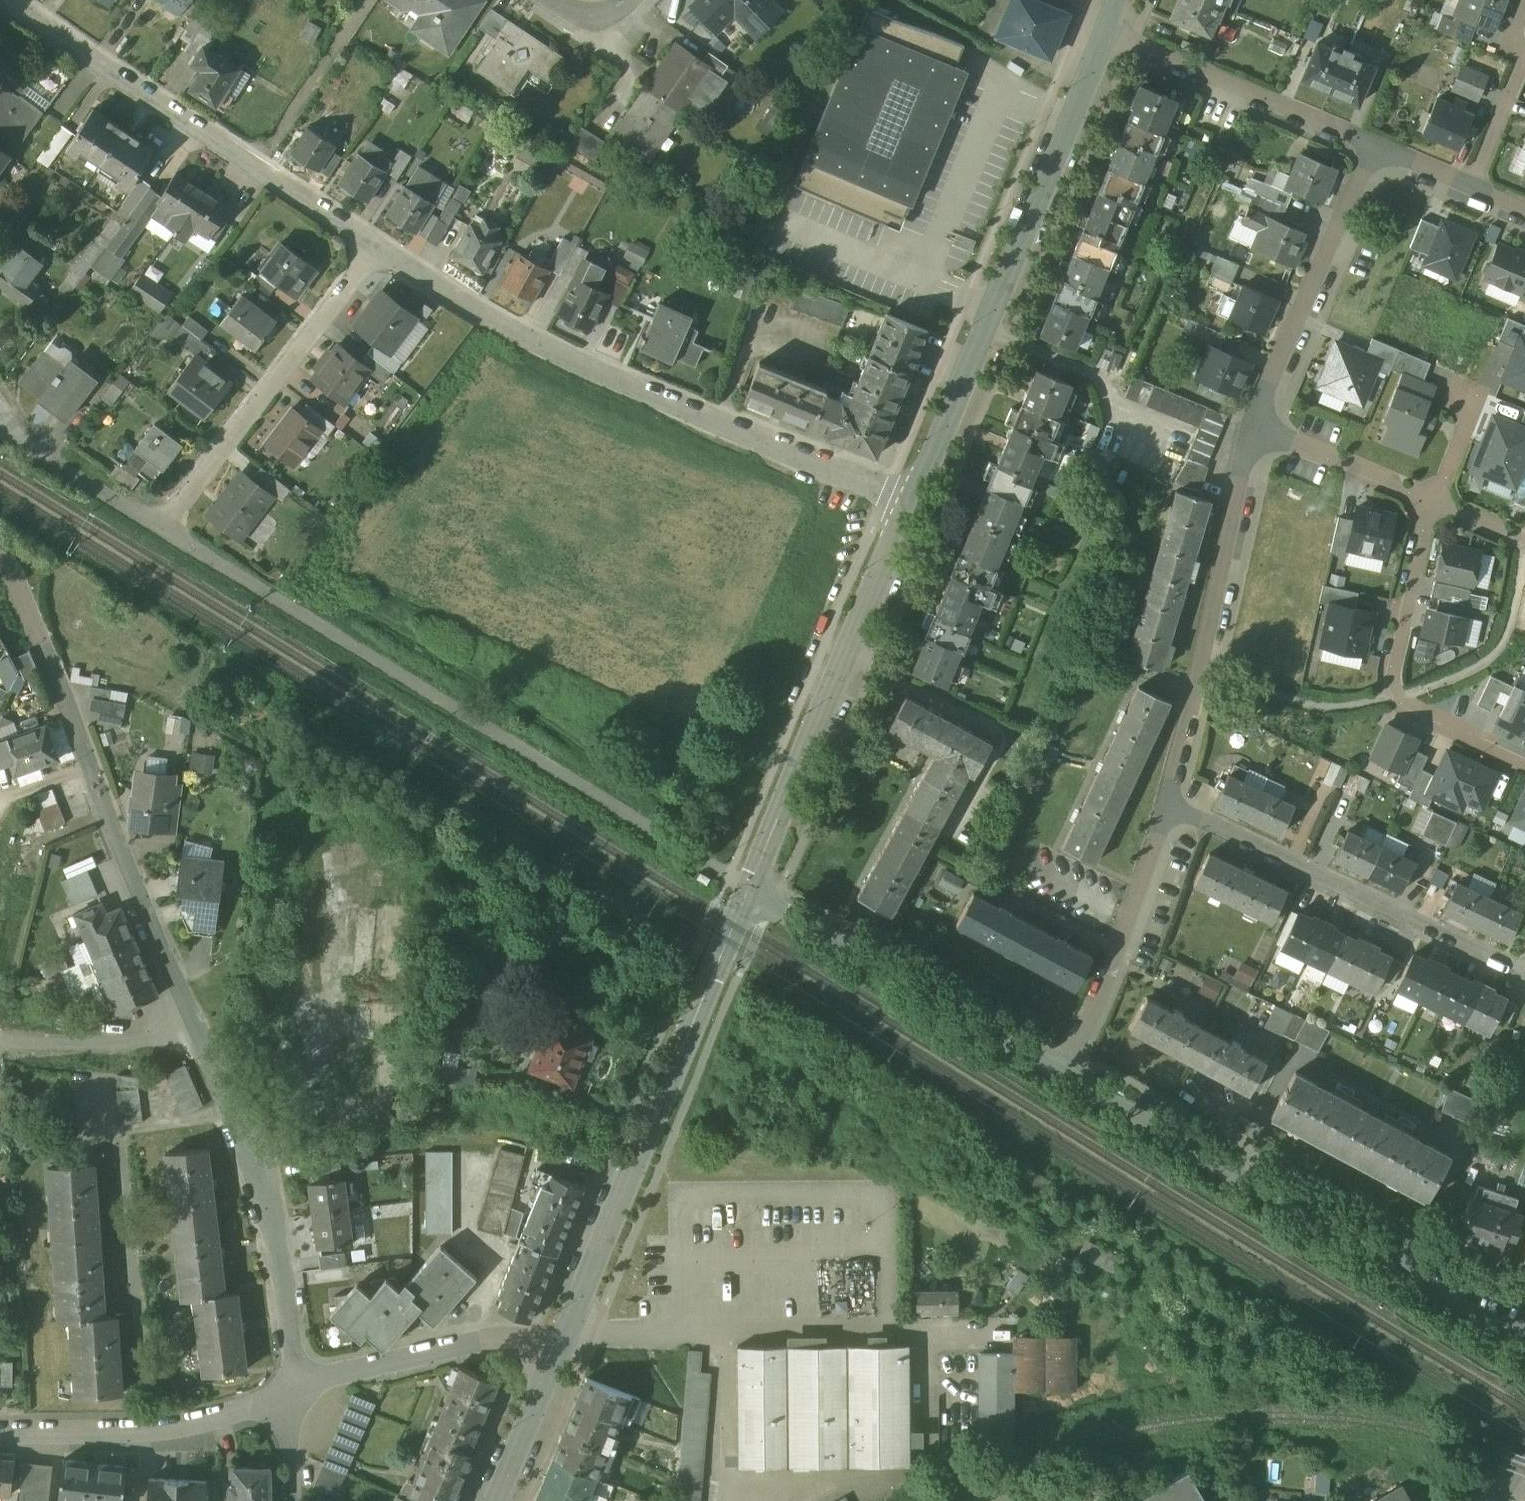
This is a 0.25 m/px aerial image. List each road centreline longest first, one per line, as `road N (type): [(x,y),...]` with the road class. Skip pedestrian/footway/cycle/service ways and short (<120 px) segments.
road 1 (residential): [(298,1389),(288,1272),(265,1171),(247,1122),(194,1031),(25,592),(0,561)]
road 2 (residential): [(912,503),(503,327),(382,249)]
road 3 (residential): [(382,249),(159,523),(38,451),(0,415)]
road 4 (residential): [(1524,1336),(1061,1073)]
road 5 (tertiary): [(912,503),(1107,37)]
road 6 (tertiary): [(556,1340),(751,887)]
road 7 (residential): [(382,249),(12,0)]
road 8 (tertiary): [(751,887),(912,503)]
road 9 (residential): [(1177,815),(1252,429)]
road 10 (residential): [(1177,815),(1524,973)]
road 11 (residential): [(1061,1073),(751,887)]
road 12 (residential): [(1524,761),(1403,709),(1387,680),(1433,509)]
road 13 (residential): [(1252,429),(1378,152)]
road 14 (residential): [(298,1389),(159,1428),(0,1432)]
road 15 (residential): [(1107,37),(1378,152)]
road 16 (residential): [(1061,1073),(1177,815)]
road 17 (residential): [(556,1340),(495,1340),(298,1389)]
road 18 (residential): [(1252,429),(1433,509)]
road 19 (tertiary): [(493,1500),(556,1340)]
road 20 (residential): [(1378,152),(1524,215)]
road 21 (residential): [(1480,390),(1433,509)]

